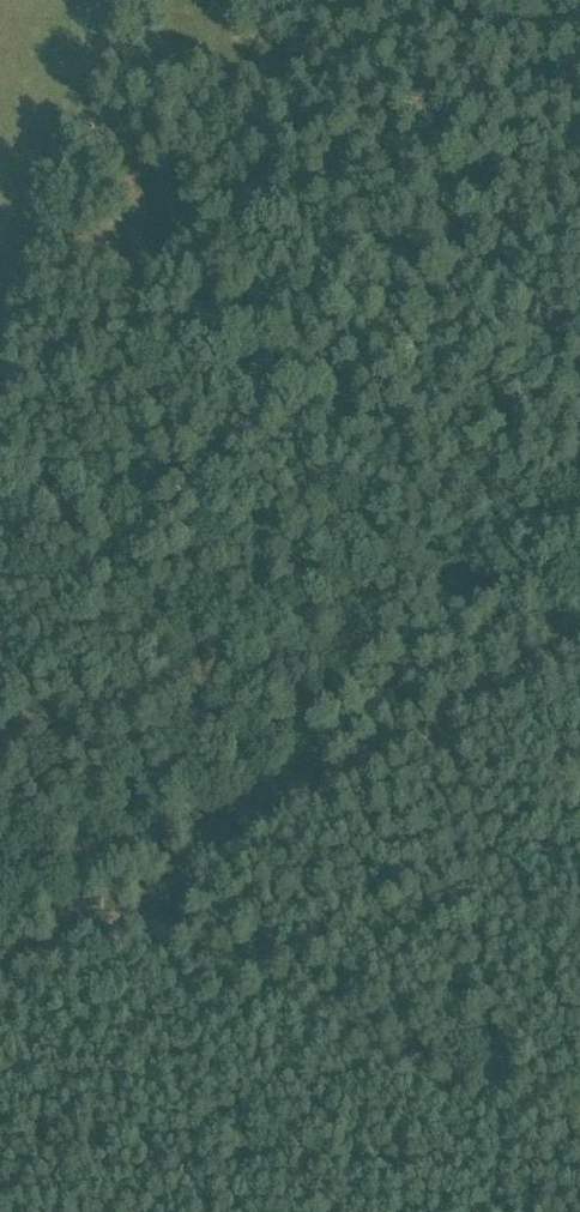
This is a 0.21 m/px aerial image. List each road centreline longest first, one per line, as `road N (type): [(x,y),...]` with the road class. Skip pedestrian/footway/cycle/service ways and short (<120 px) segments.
road 1 (track): [(0,977),(579,638)]

